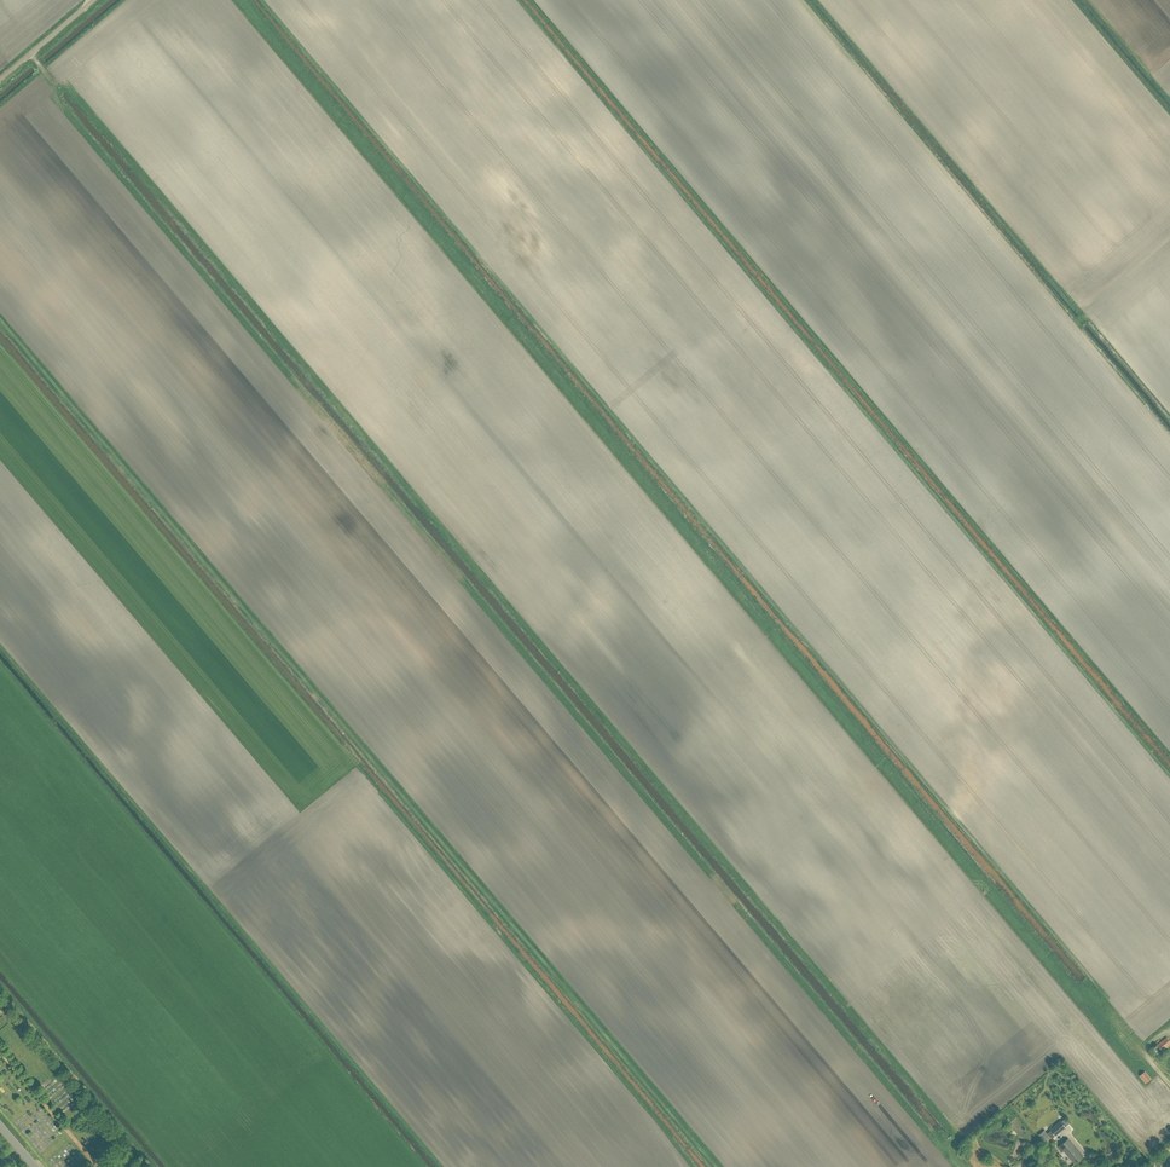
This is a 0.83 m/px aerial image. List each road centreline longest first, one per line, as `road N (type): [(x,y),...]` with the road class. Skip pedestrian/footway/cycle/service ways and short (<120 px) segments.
road 1 (unclassified): [(0,80),(94,0)]

